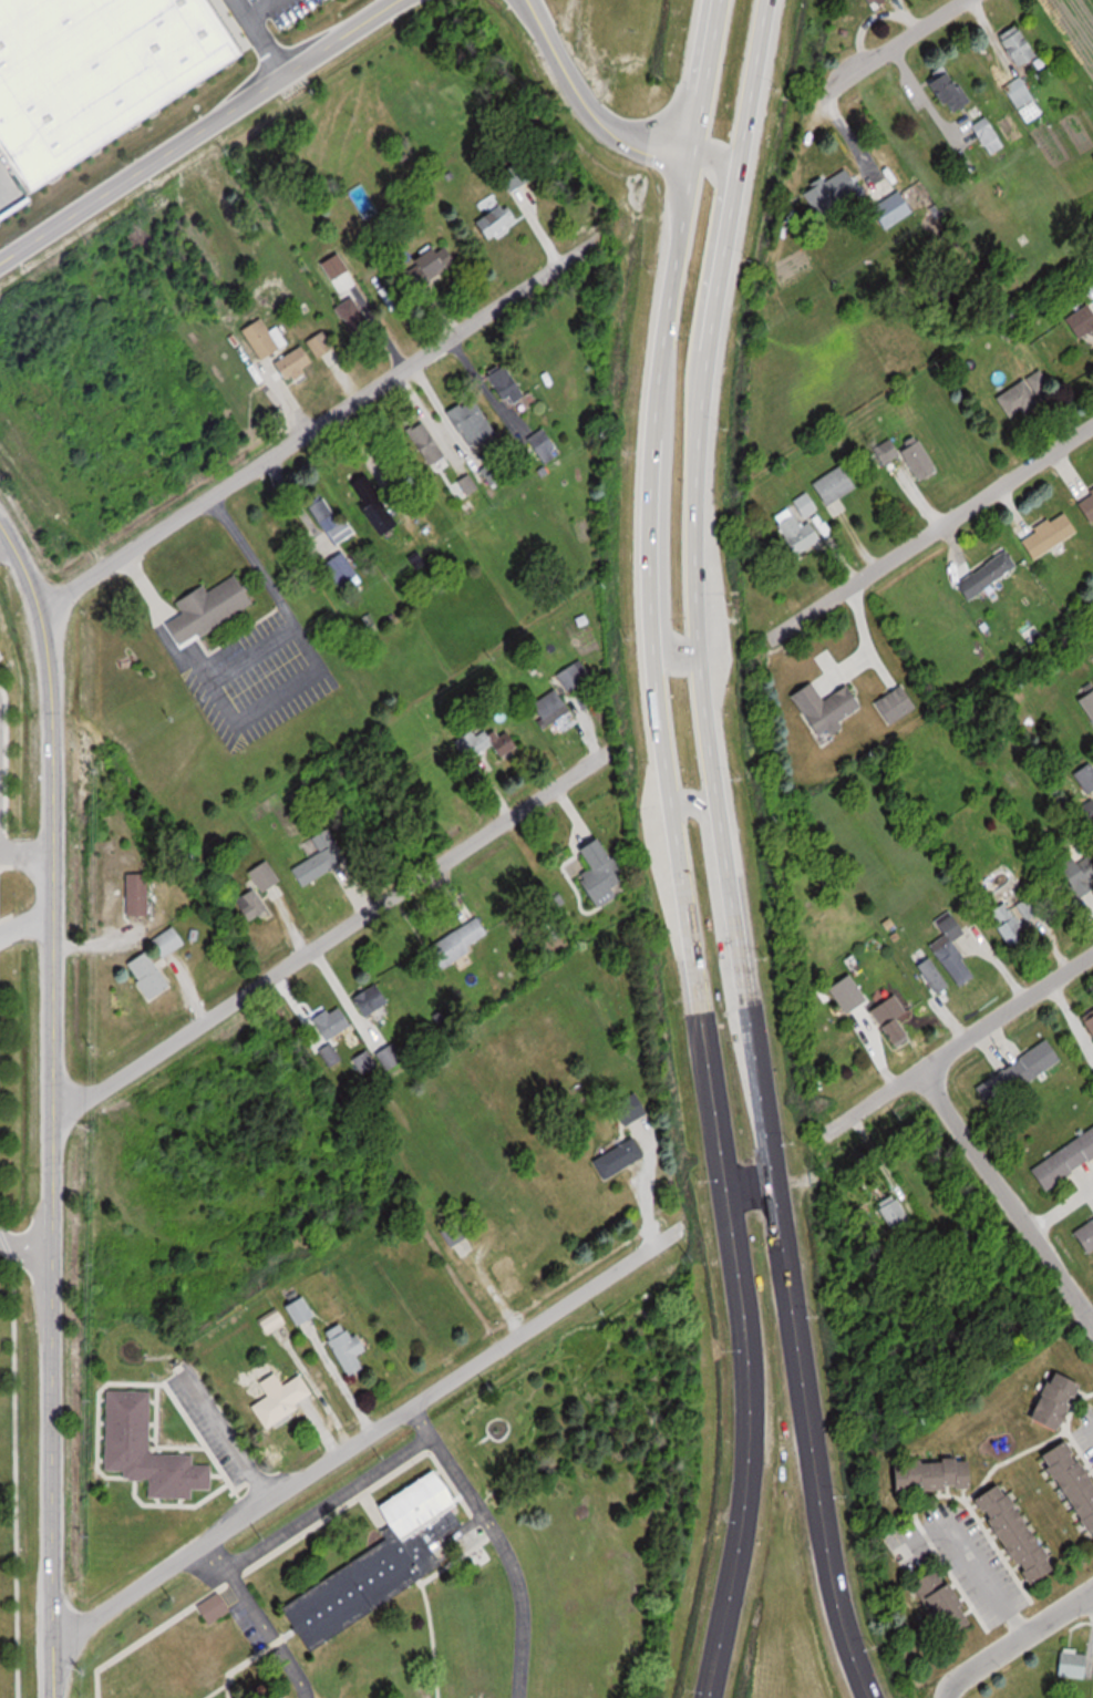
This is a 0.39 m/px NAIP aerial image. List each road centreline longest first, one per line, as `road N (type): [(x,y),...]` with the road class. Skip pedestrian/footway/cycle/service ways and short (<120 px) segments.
road 1 (secondary): [(866,1697),(832,1596),(812,1476),(725,879),(700,642),(701,415),(770,0)]
road 2 (secondary): [(717,0),(659,387),(649,548),(670,807),(750,1346),(746,1503),(711,1697)]
road 3 (residential): [(55,1697),(52,718),(41,613),(0,524)]
road 4 (residential): [(53,1639),(664,1235)]
road 5 (residential): [(41,613),(625,218)]
road 6 (residential): [(53,1109),(106,1084),(605,745)]
road 7 (residential): [(0,249),(376,0)]
road 8 (residential): [(793,624),(1092,425)]
road 9 (residential): [(1092,1325),(919,1067)]
road 10 (residential): [(839,1119),(1092,951)]
road 11 (residential): [(527,0),(577,107),(601,132),(689,162)]
road 12 (residential): [(942,1697),(955,1679),(1092,1589)]
road 13 (residential): [(817,110),(828,86),(959,0)]
road 14 (secondary): [(719,295),(722,175),(689,162)]

